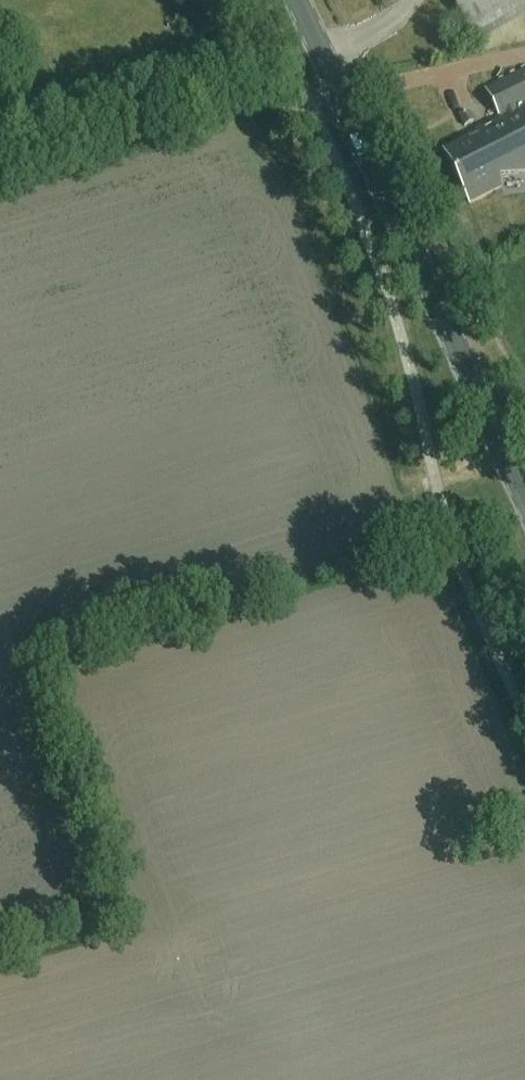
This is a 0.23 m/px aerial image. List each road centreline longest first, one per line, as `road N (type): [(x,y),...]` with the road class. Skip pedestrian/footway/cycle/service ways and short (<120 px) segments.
road 1 (secondary): [(524,495),(298,0)]

